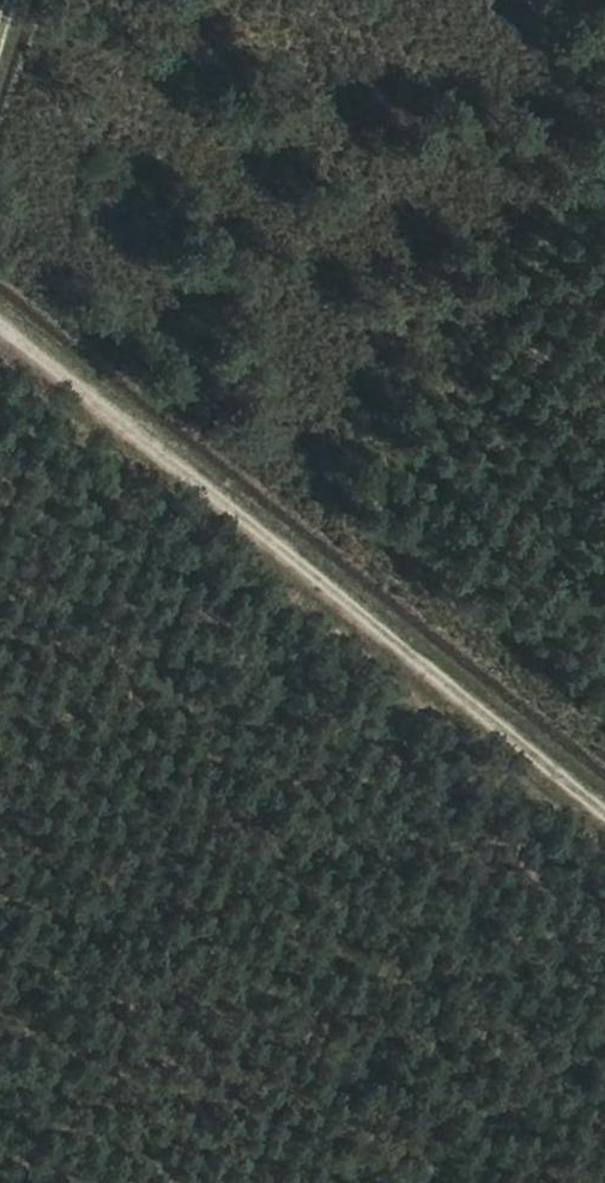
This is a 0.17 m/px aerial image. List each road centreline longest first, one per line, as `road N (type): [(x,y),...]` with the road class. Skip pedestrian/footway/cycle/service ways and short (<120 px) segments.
road 1 (track): [(0,326),(604,813)]

